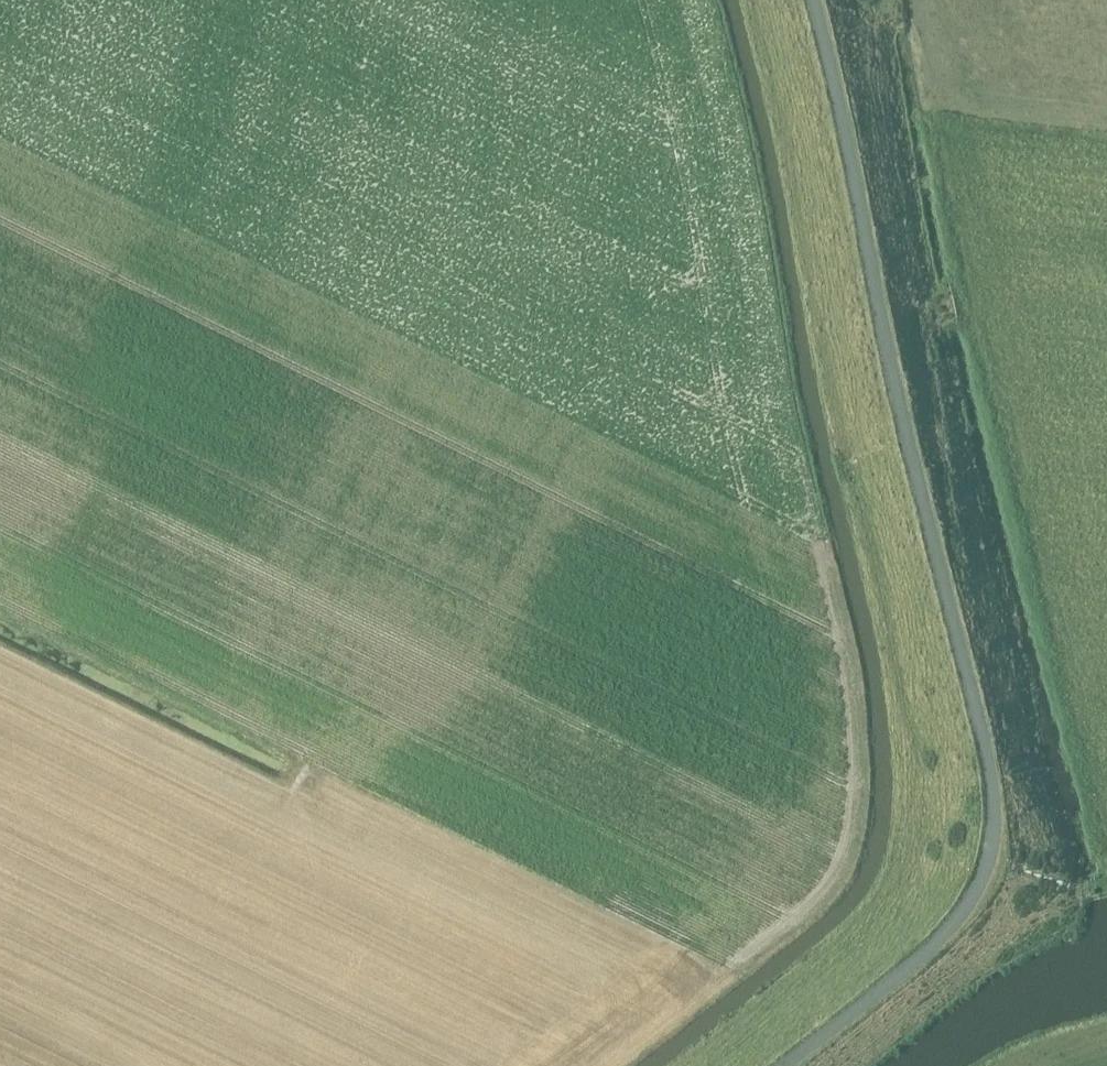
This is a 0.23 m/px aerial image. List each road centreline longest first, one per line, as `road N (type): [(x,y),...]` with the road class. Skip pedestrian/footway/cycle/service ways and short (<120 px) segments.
road 1 (unclassified): [(784,1065),(943,936),(977,889),(993,840),(990,785),(812,0)]
road 2 (track): [(949,602),(954,579),(923,317),(965,308)]

